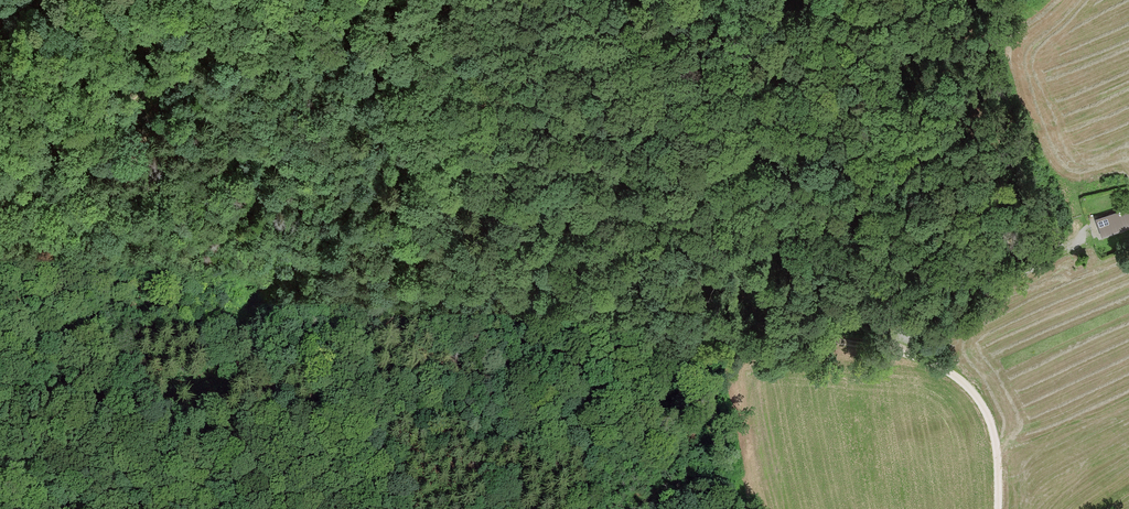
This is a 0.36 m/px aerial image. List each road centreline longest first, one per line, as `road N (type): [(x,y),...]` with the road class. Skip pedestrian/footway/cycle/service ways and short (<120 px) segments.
road 1 (track): [(0,360),(59,337),(209,328),(241,339),(286,407),(365,424),(418,416),(543,361),(625,354),(710,323),(819,336)]
road 2 (track): [(298,0),(204,48),(141,95),(0,227)]
road 3 (track): [(996,508),(988,420),(959,381),(895,350),(819,336)]
road 4 (track): [(1098,237),(960,304),(933,323),(910,355)]

